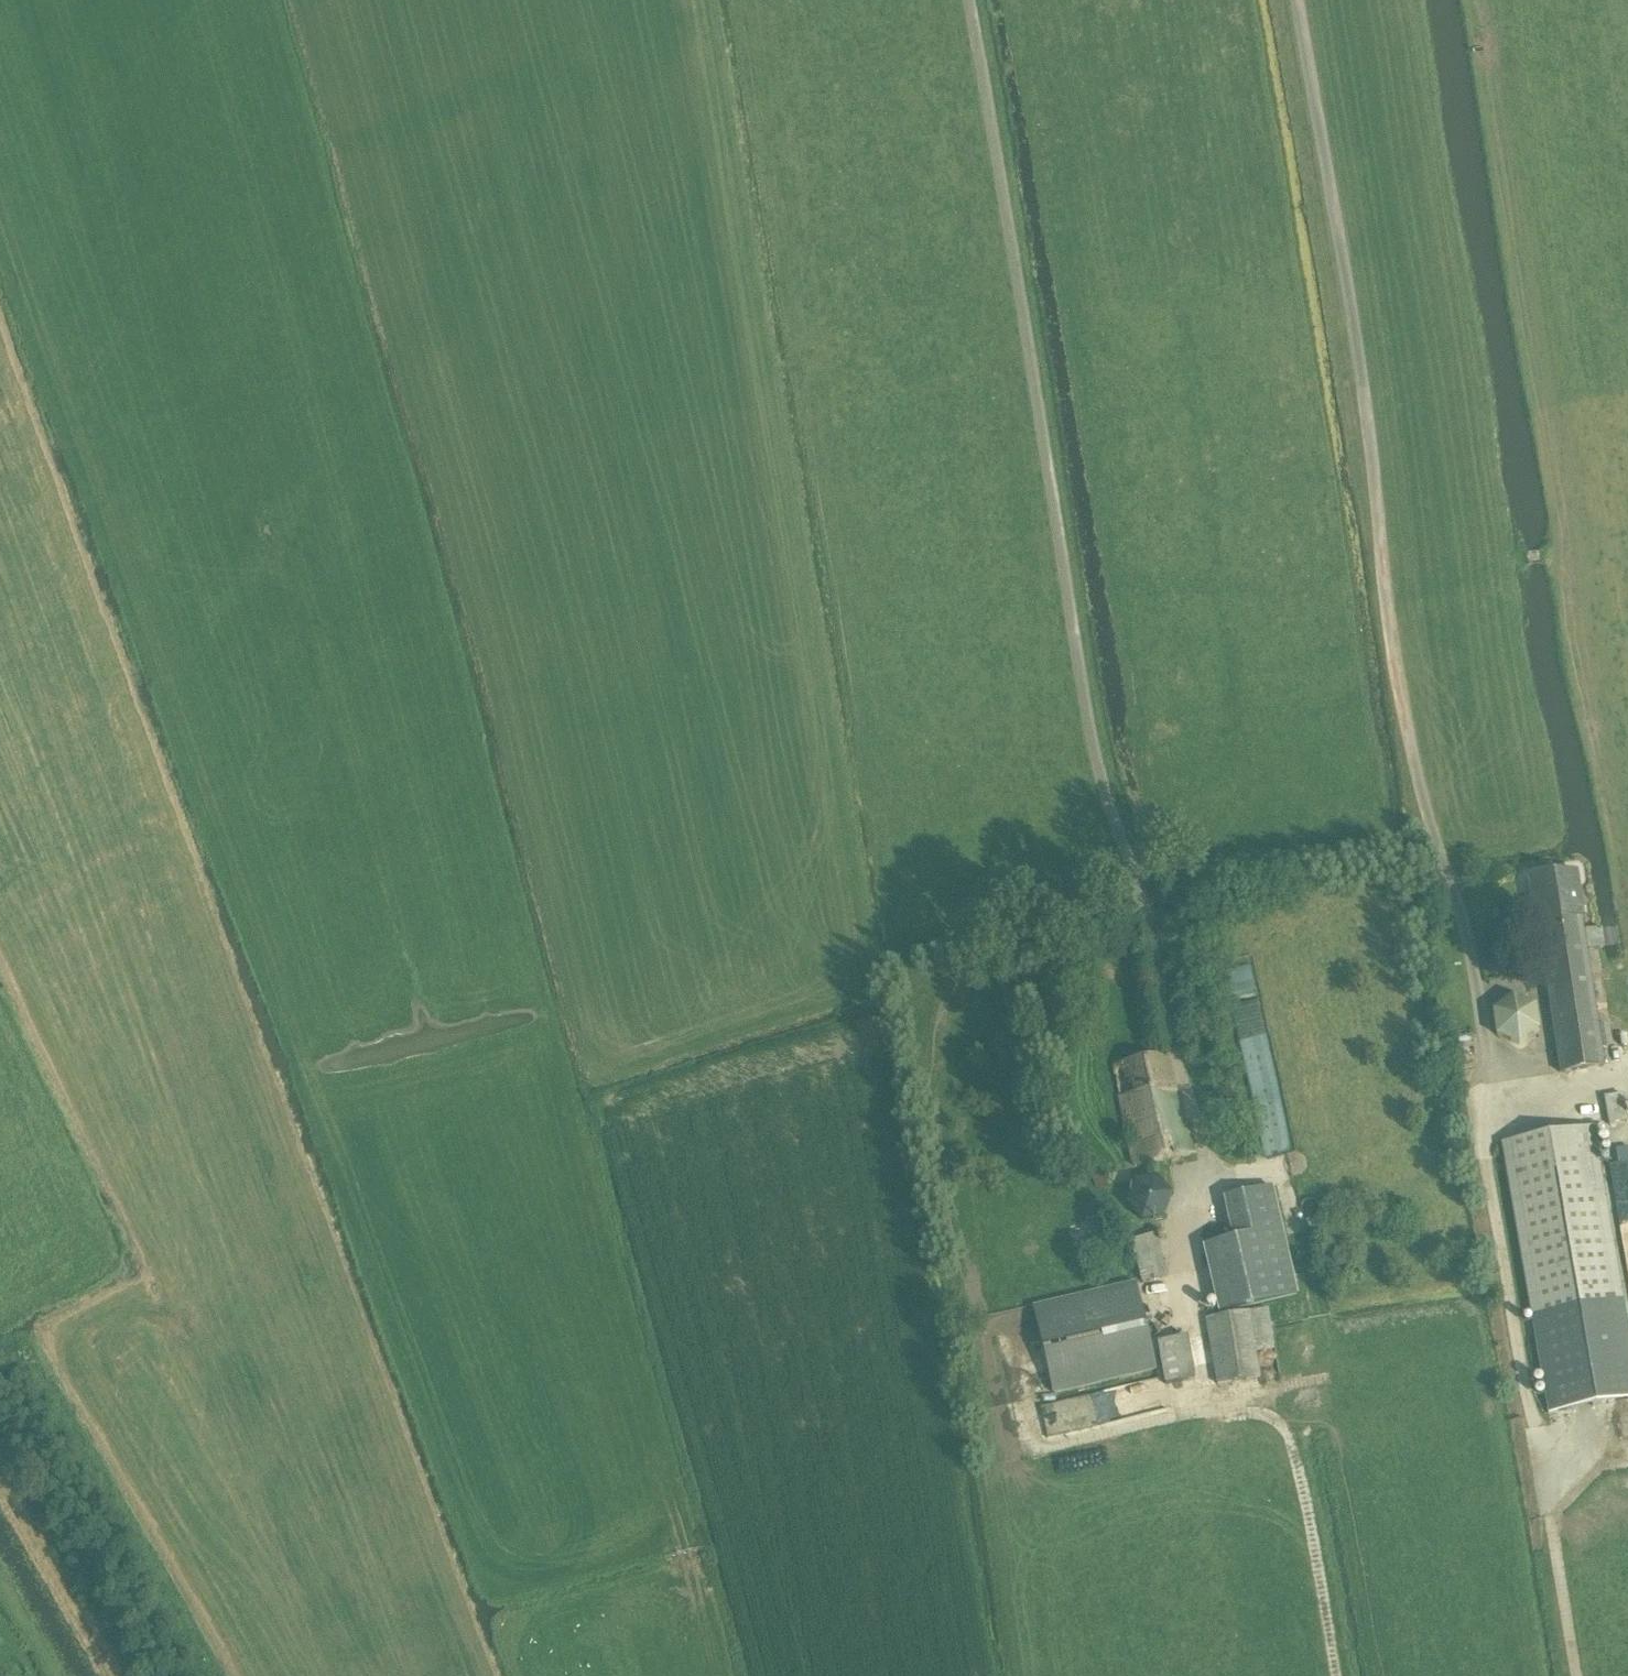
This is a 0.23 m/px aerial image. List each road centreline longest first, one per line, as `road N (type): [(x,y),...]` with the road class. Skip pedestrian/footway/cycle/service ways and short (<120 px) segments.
road 1 (track): [(1209,1159),(1182,1230),(1206,1401),(1282,1426),(1303,1473),(1337,1675)]
road 2 (track): [(1486,1100),(1486,1145),(1580,1675)]

